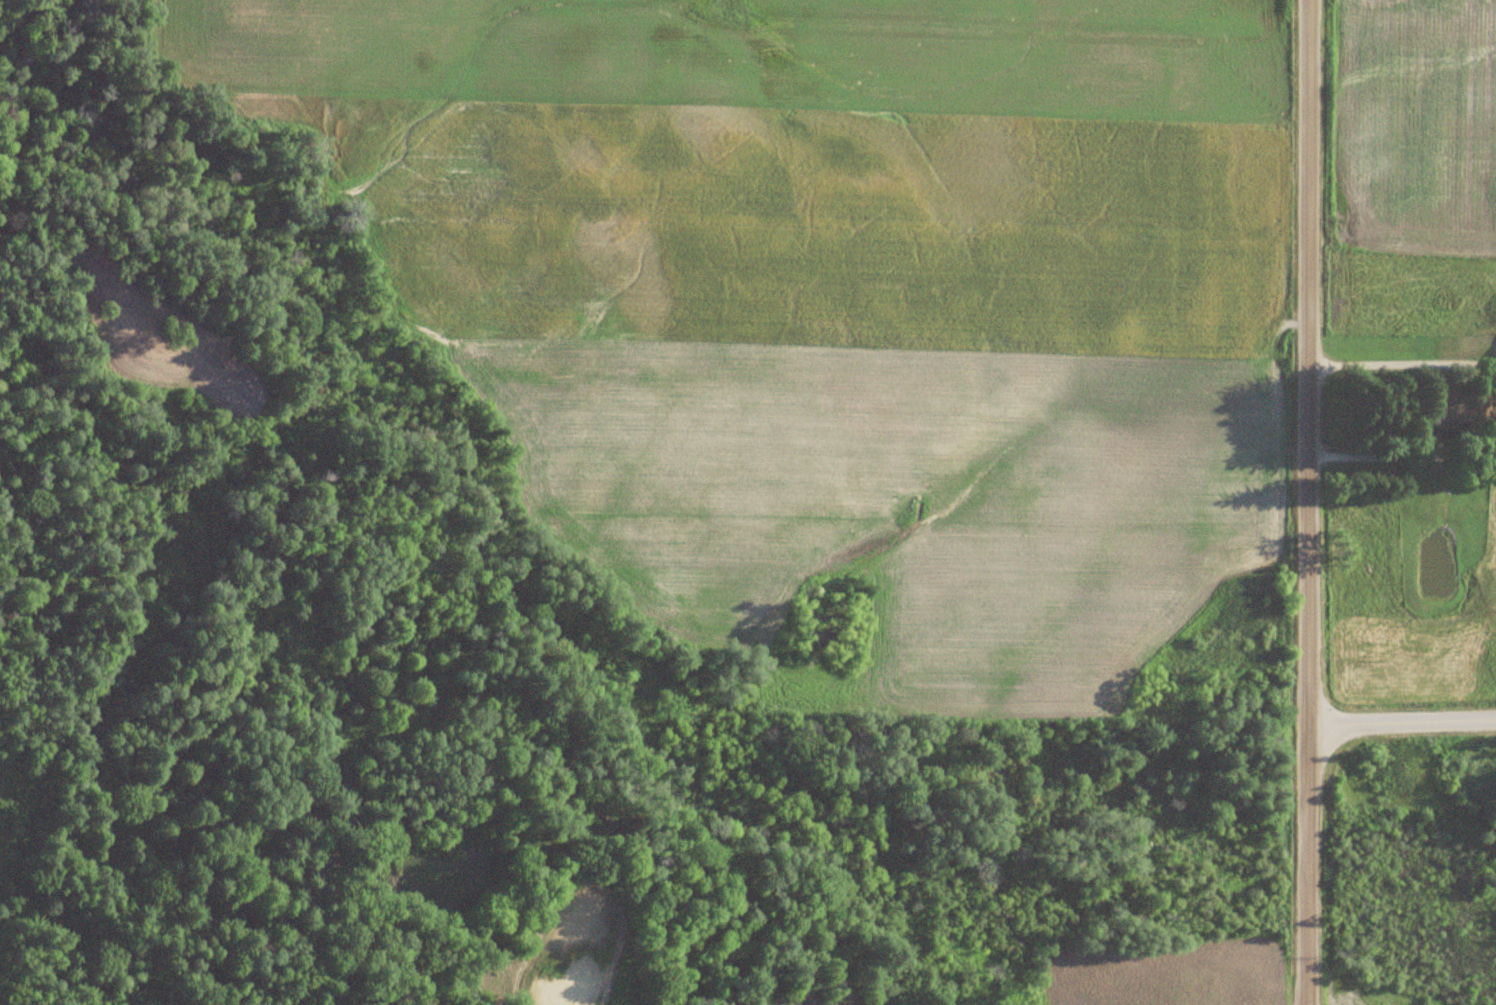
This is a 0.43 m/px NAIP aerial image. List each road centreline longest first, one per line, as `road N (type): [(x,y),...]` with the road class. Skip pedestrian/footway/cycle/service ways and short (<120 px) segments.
road 1 (tertiary): [(1299,1004),(1305,739),(1295,0)]
road 2 (residential): [(1305,739),(1495,733)]

